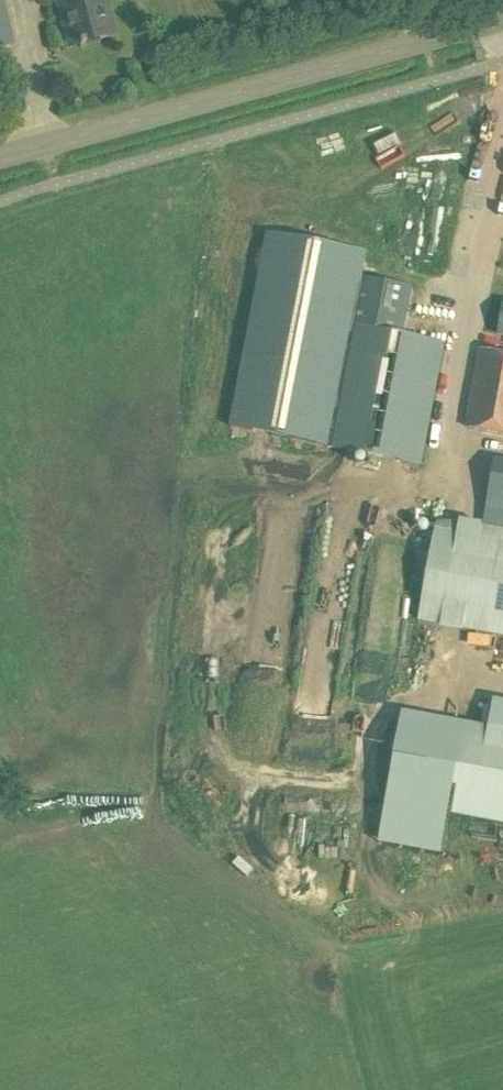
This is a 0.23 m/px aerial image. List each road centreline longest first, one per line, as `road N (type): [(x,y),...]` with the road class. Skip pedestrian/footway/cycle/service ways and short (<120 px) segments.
road 1 (tertiary): [(0,157),(502,18)]

